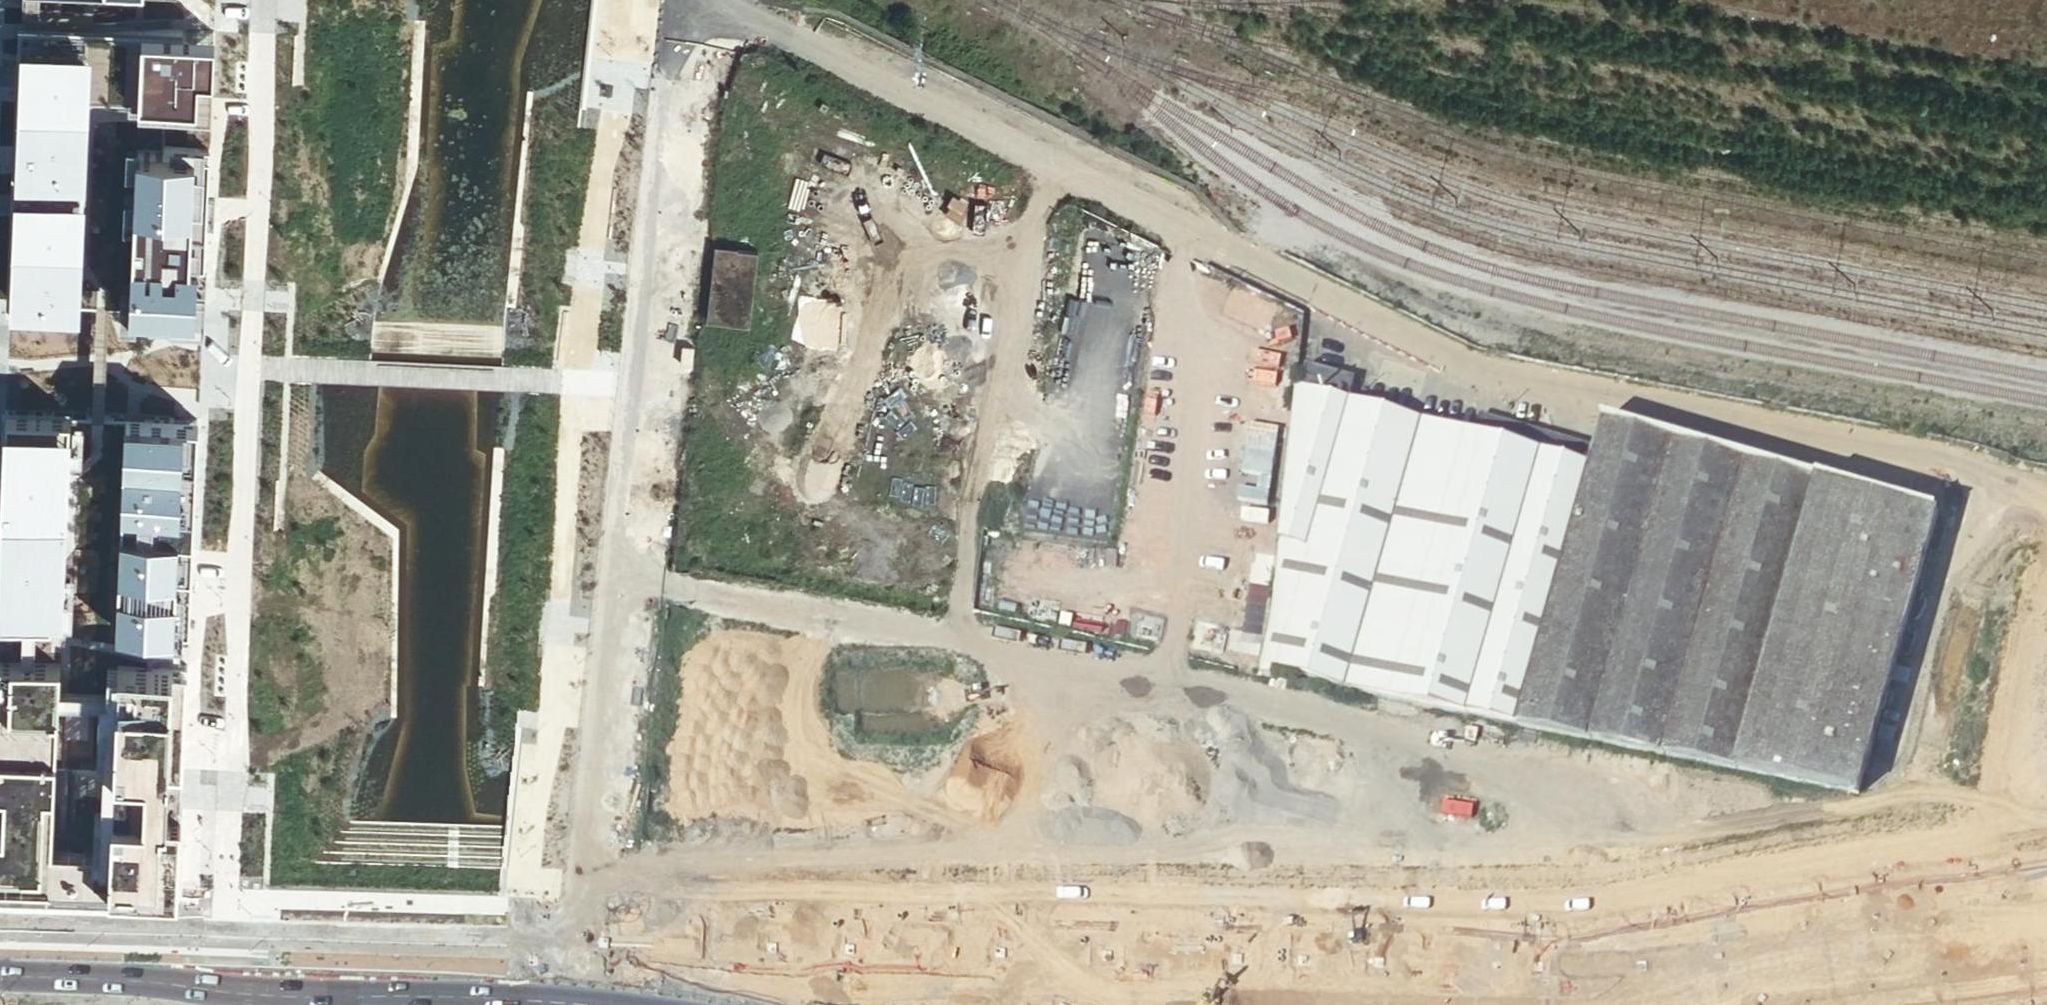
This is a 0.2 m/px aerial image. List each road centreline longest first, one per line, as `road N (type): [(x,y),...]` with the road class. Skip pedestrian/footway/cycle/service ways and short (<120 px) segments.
road 1 (secondary): [(548,1002),(245,994),(155,981),(0,976)]
road 2 (residential): [(867,990),(711,981),(548,1002)]
road 3 (residential): [(2046,973),(1818,1004)]

